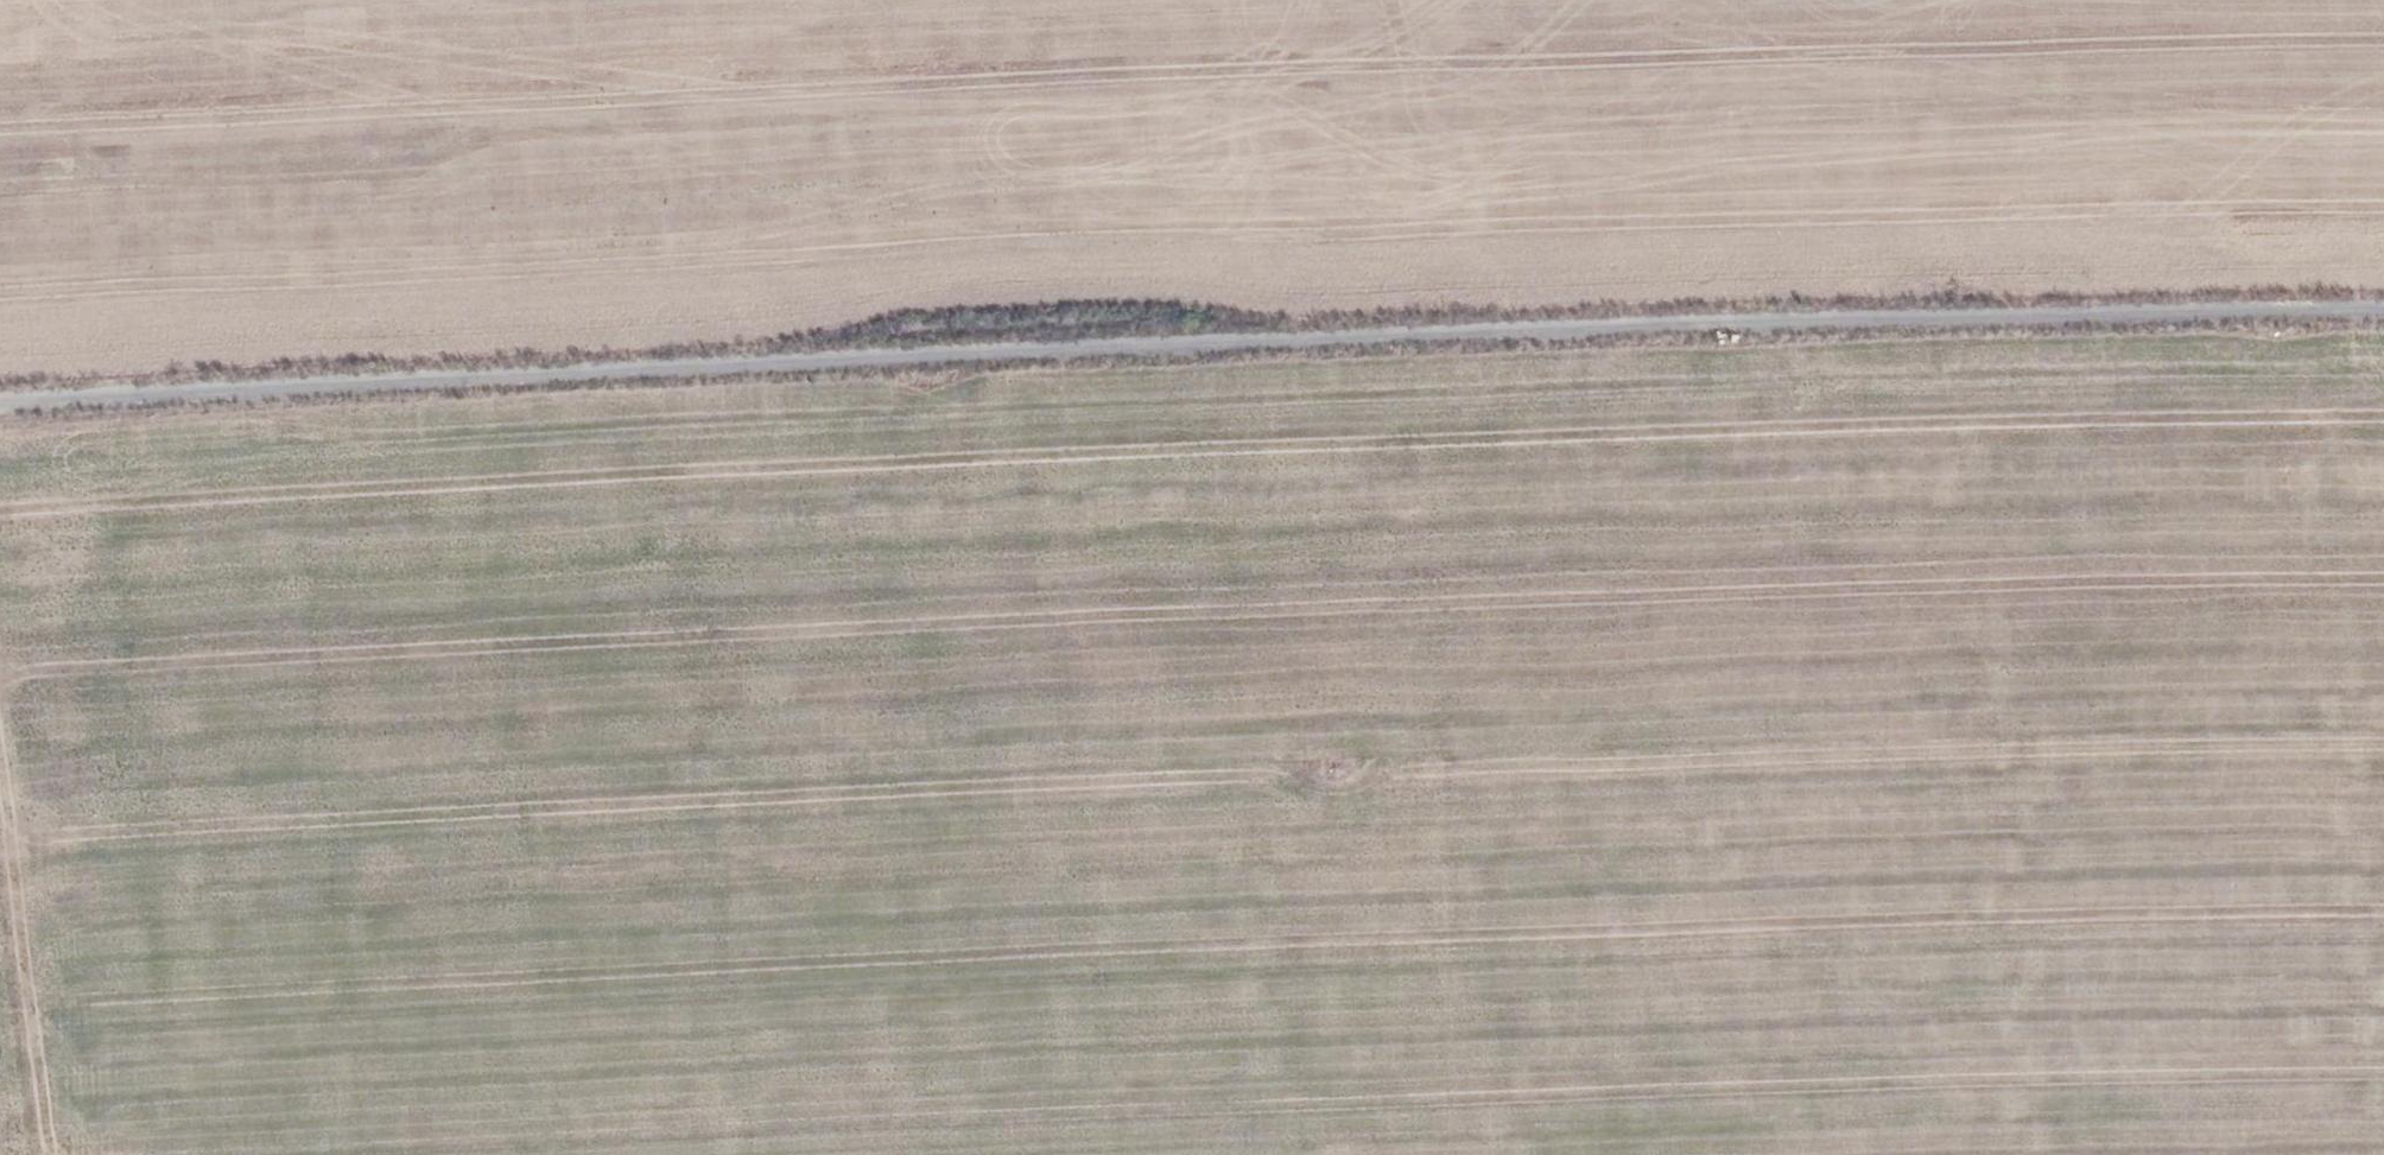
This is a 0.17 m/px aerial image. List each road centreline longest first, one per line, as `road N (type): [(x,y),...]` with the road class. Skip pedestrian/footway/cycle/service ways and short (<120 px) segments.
road 1 (track): [(0,408),(1660,329),(2383,315)]

